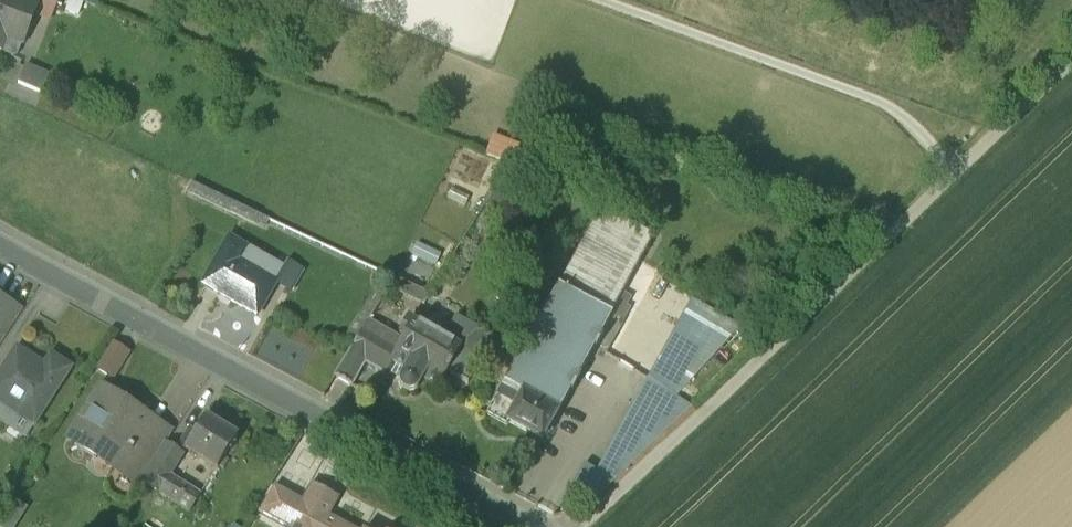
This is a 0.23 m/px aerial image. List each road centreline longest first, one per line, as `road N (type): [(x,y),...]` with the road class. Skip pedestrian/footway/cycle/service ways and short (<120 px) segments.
road 1 (track): [(579,526),(1071,59)]
road 2 (residential): [(462,497),(0,246)]
road 3 (track): [(958,168),(894,105),(599,0)]

